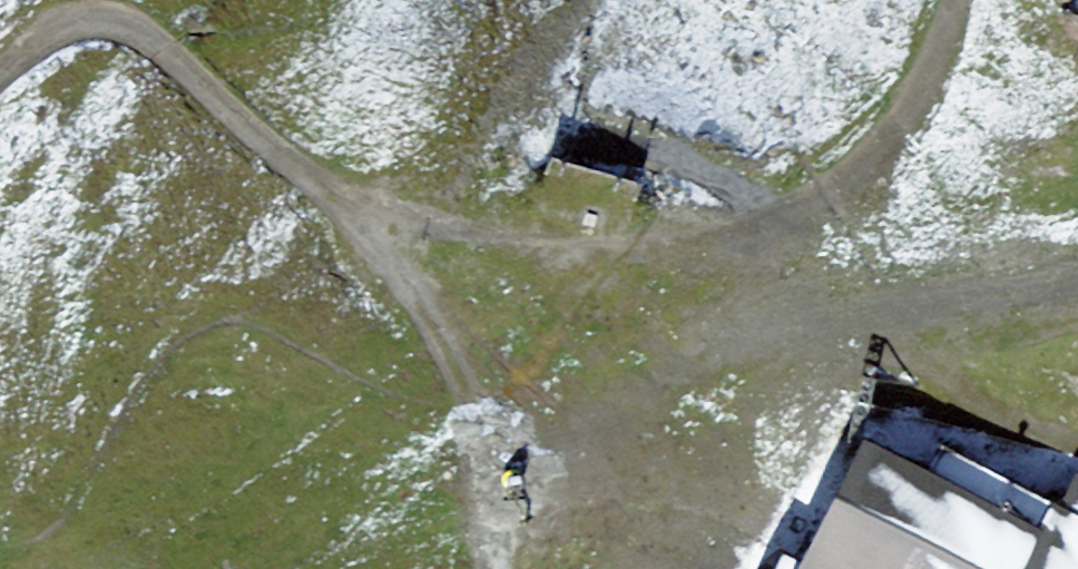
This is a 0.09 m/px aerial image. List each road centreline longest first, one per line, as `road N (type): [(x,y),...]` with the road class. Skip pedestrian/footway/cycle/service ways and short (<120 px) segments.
road 1 (track): [(948,0),(881,154),(697,241),(571,270),(454,242),(381,243)]
road 2 (track): [(628,568),(854,311),(1077,249)]
road 3 (track): [(381,243),(356,235),(201,89),(110,26),(46,25),(0,70)]
road 4 (track): [(381,243),(487,449),(482,568)]

